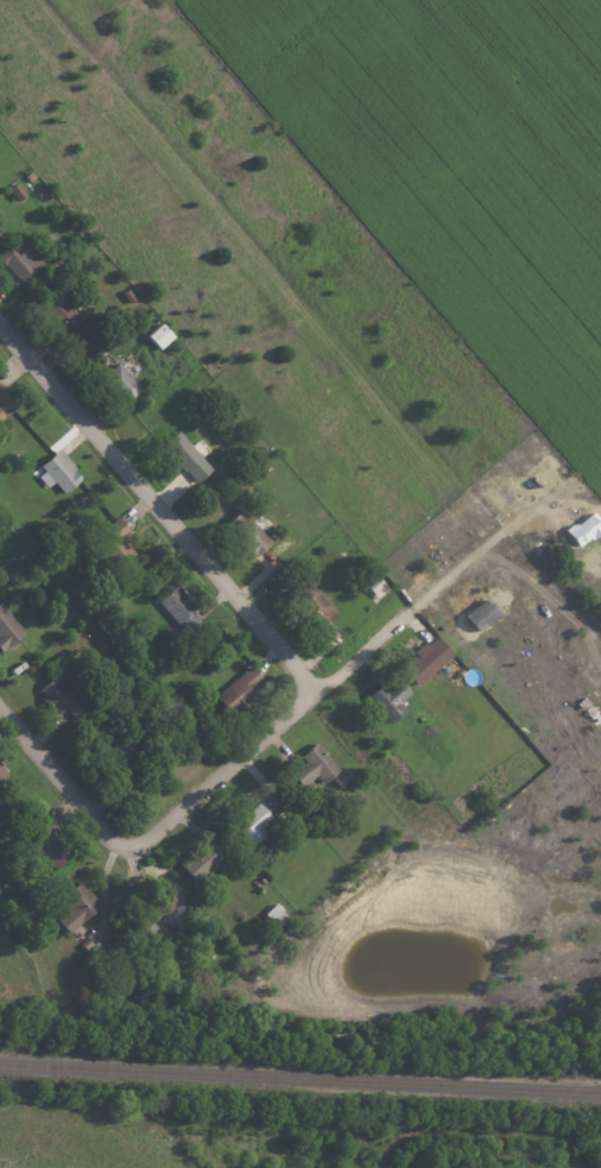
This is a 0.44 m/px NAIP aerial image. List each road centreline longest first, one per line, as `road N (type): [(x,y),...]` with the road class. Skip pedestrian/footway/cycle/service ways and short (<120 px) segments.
road 1 (residential): [(0,319),(264,625),(310,690)]
road 2 (residential): [(310,690),(306,703),(135,847)]
road 3 (residential): [(135,847),(120,844),(0,705)]

